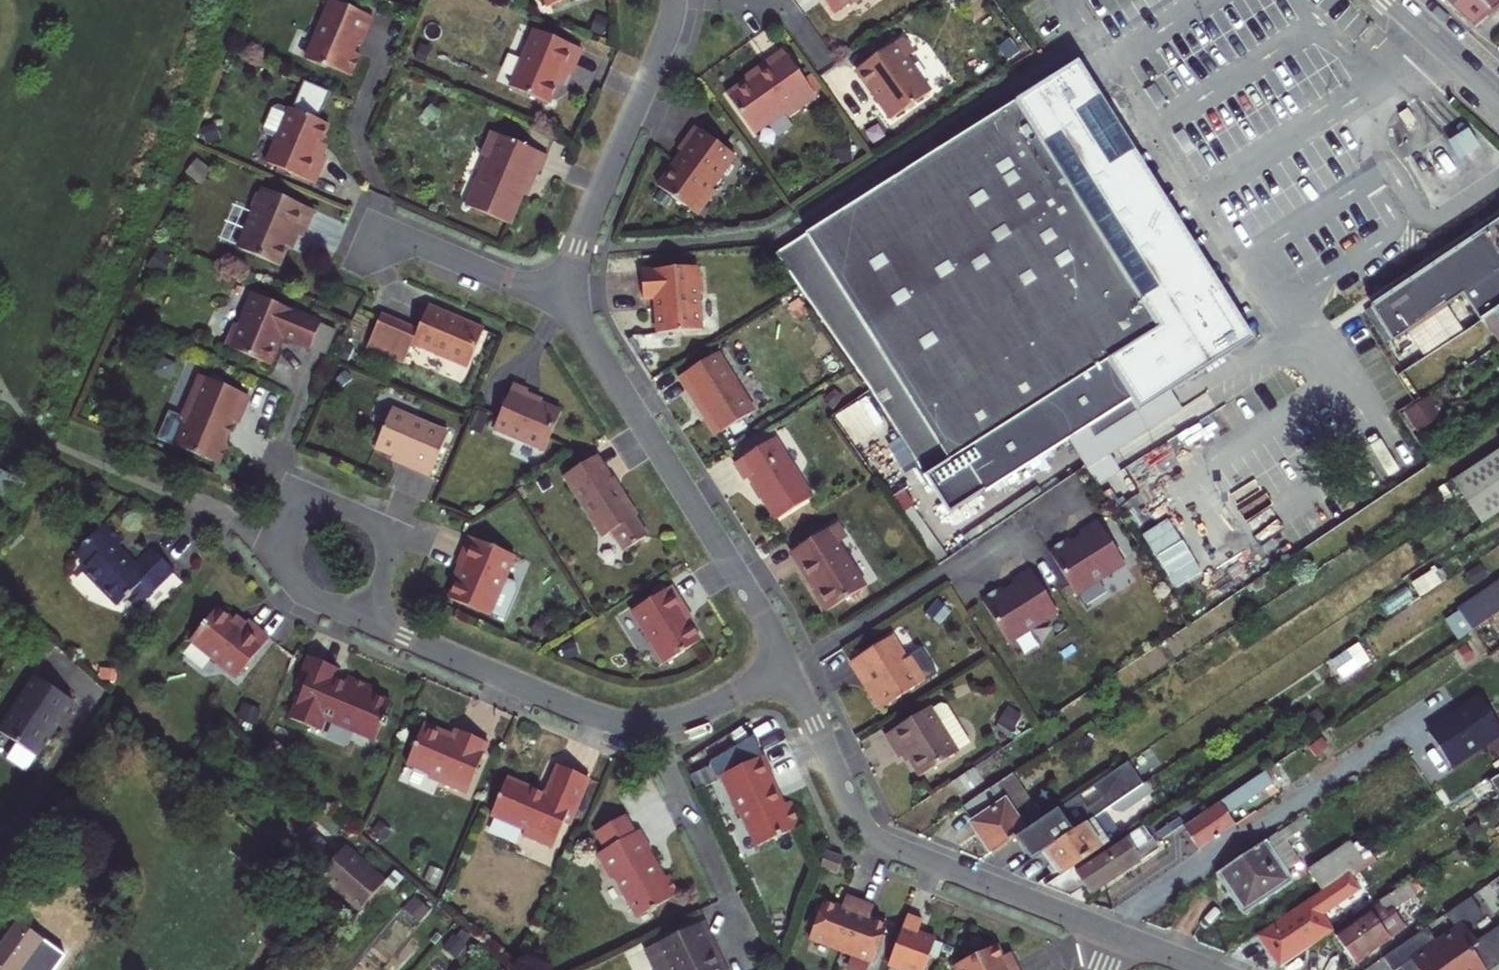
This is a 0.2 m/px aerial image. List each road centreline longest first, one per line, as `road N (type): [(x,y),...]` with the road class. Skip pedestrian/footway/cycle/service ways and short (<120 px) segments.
road 1 (residential): [(1116,933),(877,838),(856,814),(790,671)]
road 2 (residential): [(790,671),(756,604),(561,297)]
road 3 (residential): [(790,671),(1075,498)]
road 4 (residential): [(561,297),(677,0)]
road 5 (residential): [(650,725),(596,717),(369,621)]
road 6 (residential): [(272,540),(294,490),(399,535),(369,621)]
road 7 (residential): [(650,725),(751,943)]
road 8 (residential): [(561,297),(390,226),(356,268)]
road 9 (residential): [(790,671),(716,706),(650,725)]
road 10 (secondary): [(1396,0),(1498,93)]
road 11 (residential): [(369,621),(304,591),(272,540)]

